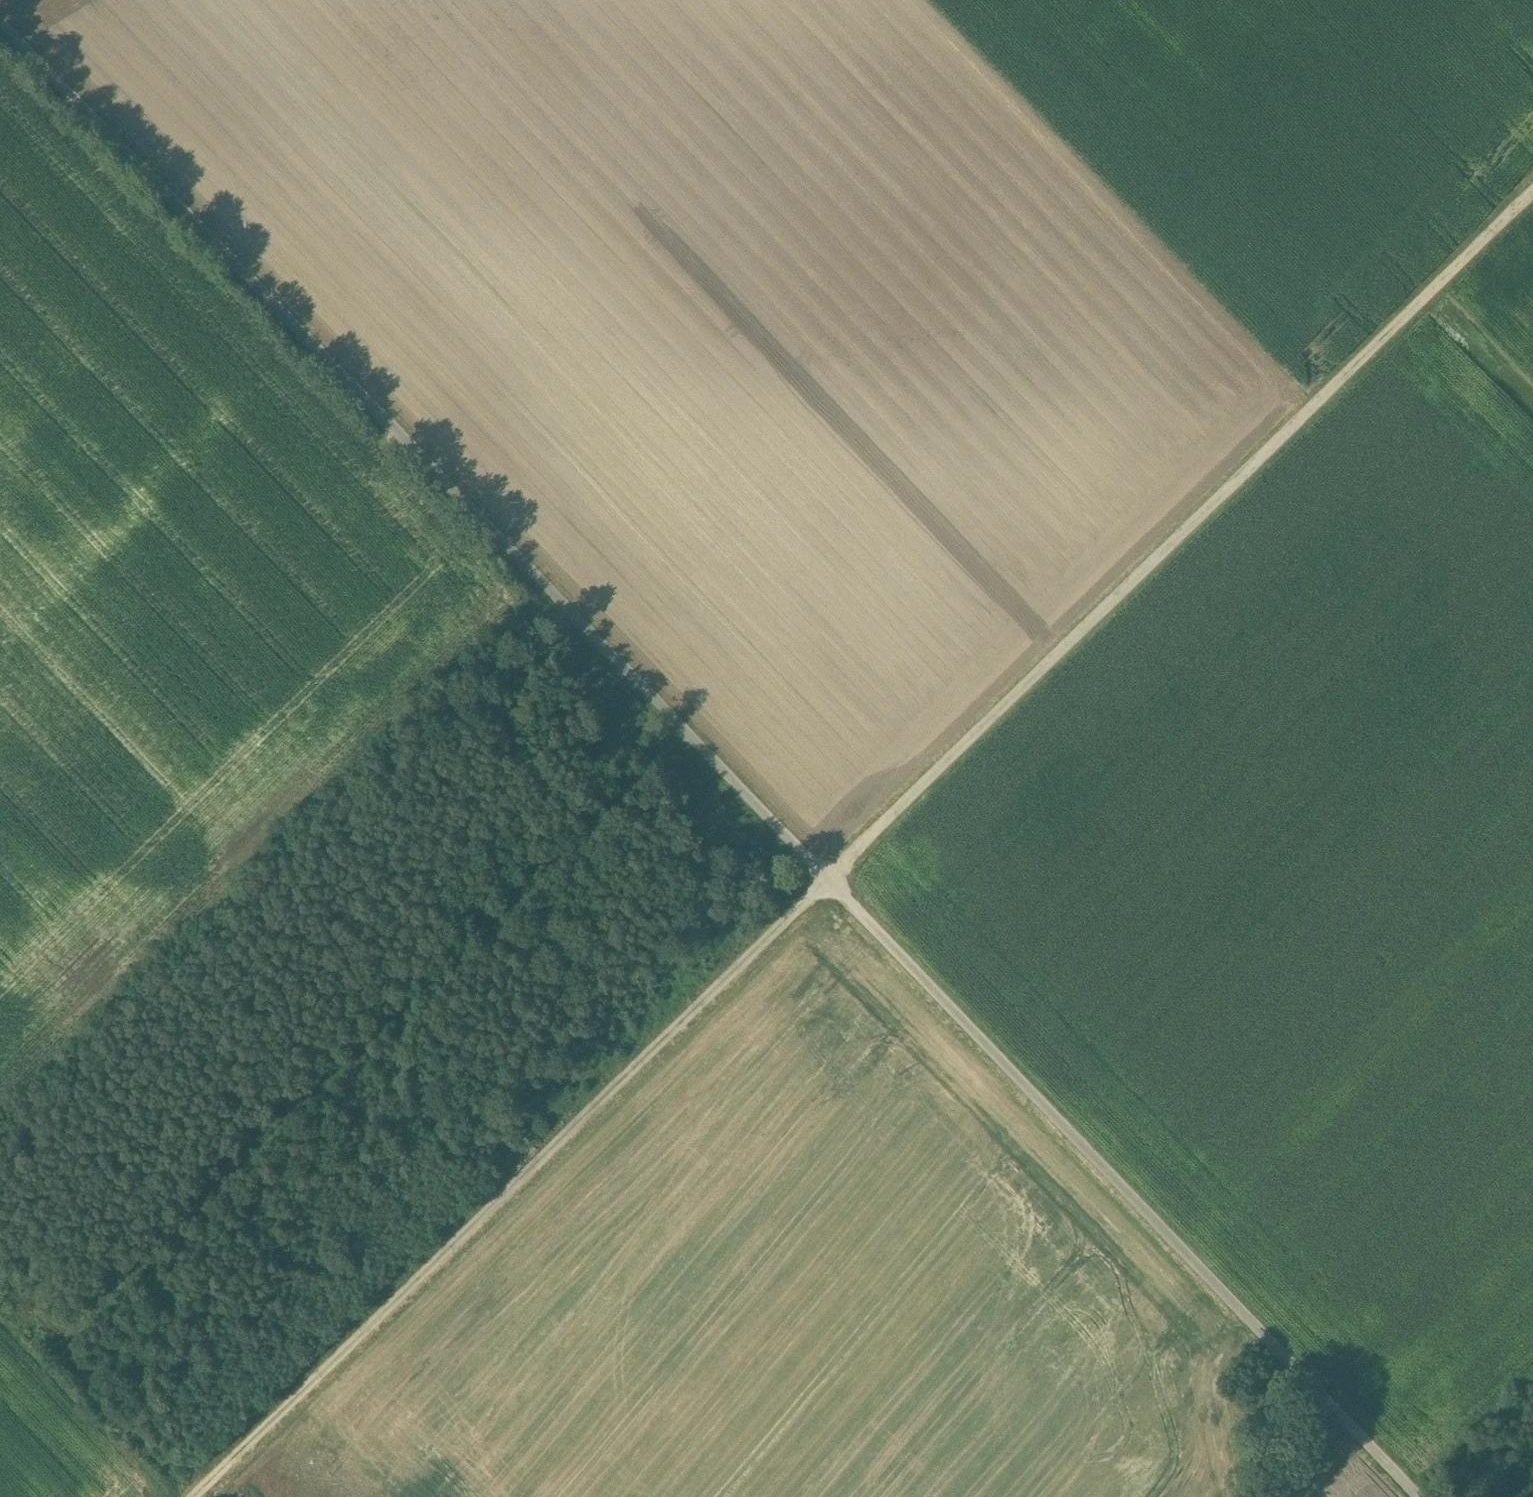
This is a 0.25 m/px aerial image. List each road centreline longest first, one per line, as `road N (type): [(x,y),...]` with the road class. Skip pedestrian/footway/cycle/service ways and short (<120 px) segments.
road 1 (unclassified): [(1430,1496),(0,2)]
road 2 (track): [(179,1496),(1532,188)]

